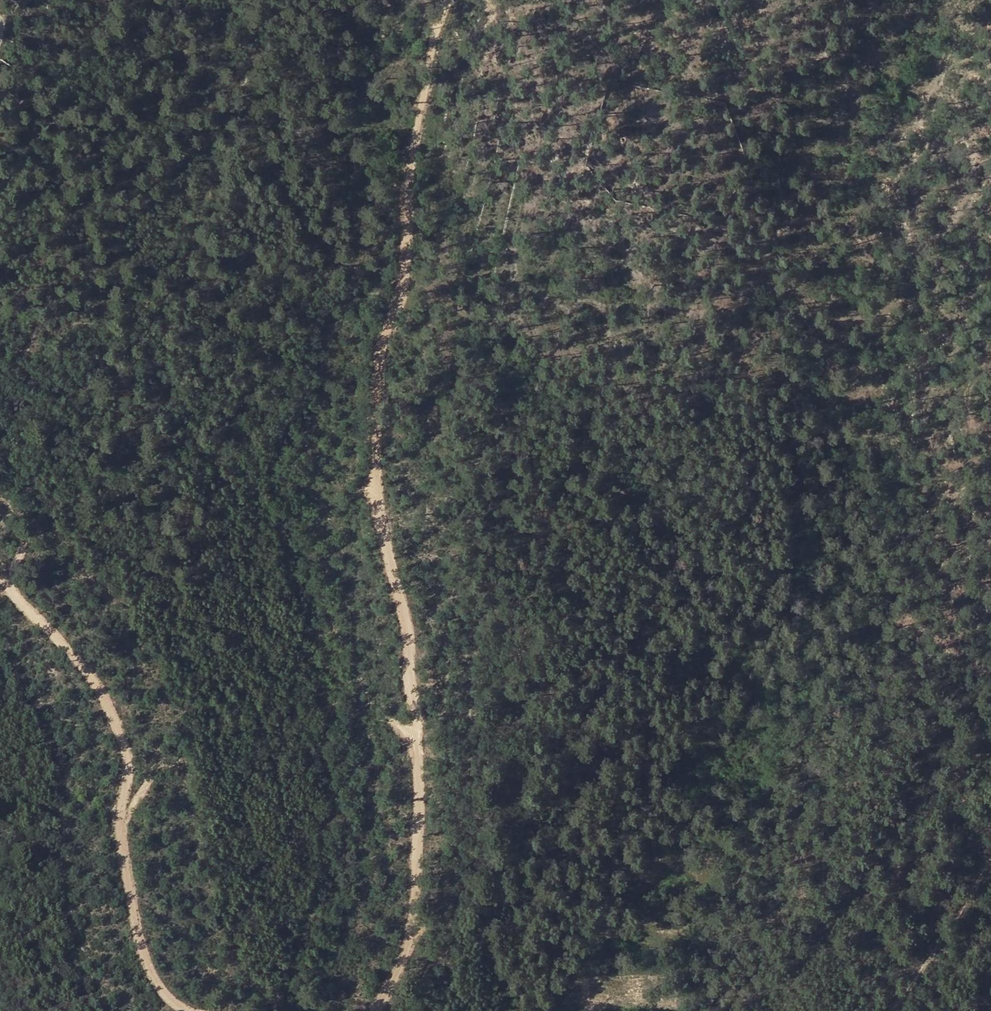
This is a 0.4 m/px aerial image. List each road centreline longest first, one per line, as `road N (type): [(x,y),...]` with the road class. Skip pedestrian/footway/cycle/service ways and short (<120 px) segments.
road 1 (track): [(384,1010),(421,922),(404,599),(381,541),(378,409),(389,333),(418,245),(412,181),(448,0)]
road 2 (track): [(0,571),(21,607),(78,651),(131,738),(135,766),(121,820),(122,849),(147,966),(177,1010)]
road 3 (track): [(893,1010),(990,865)]

